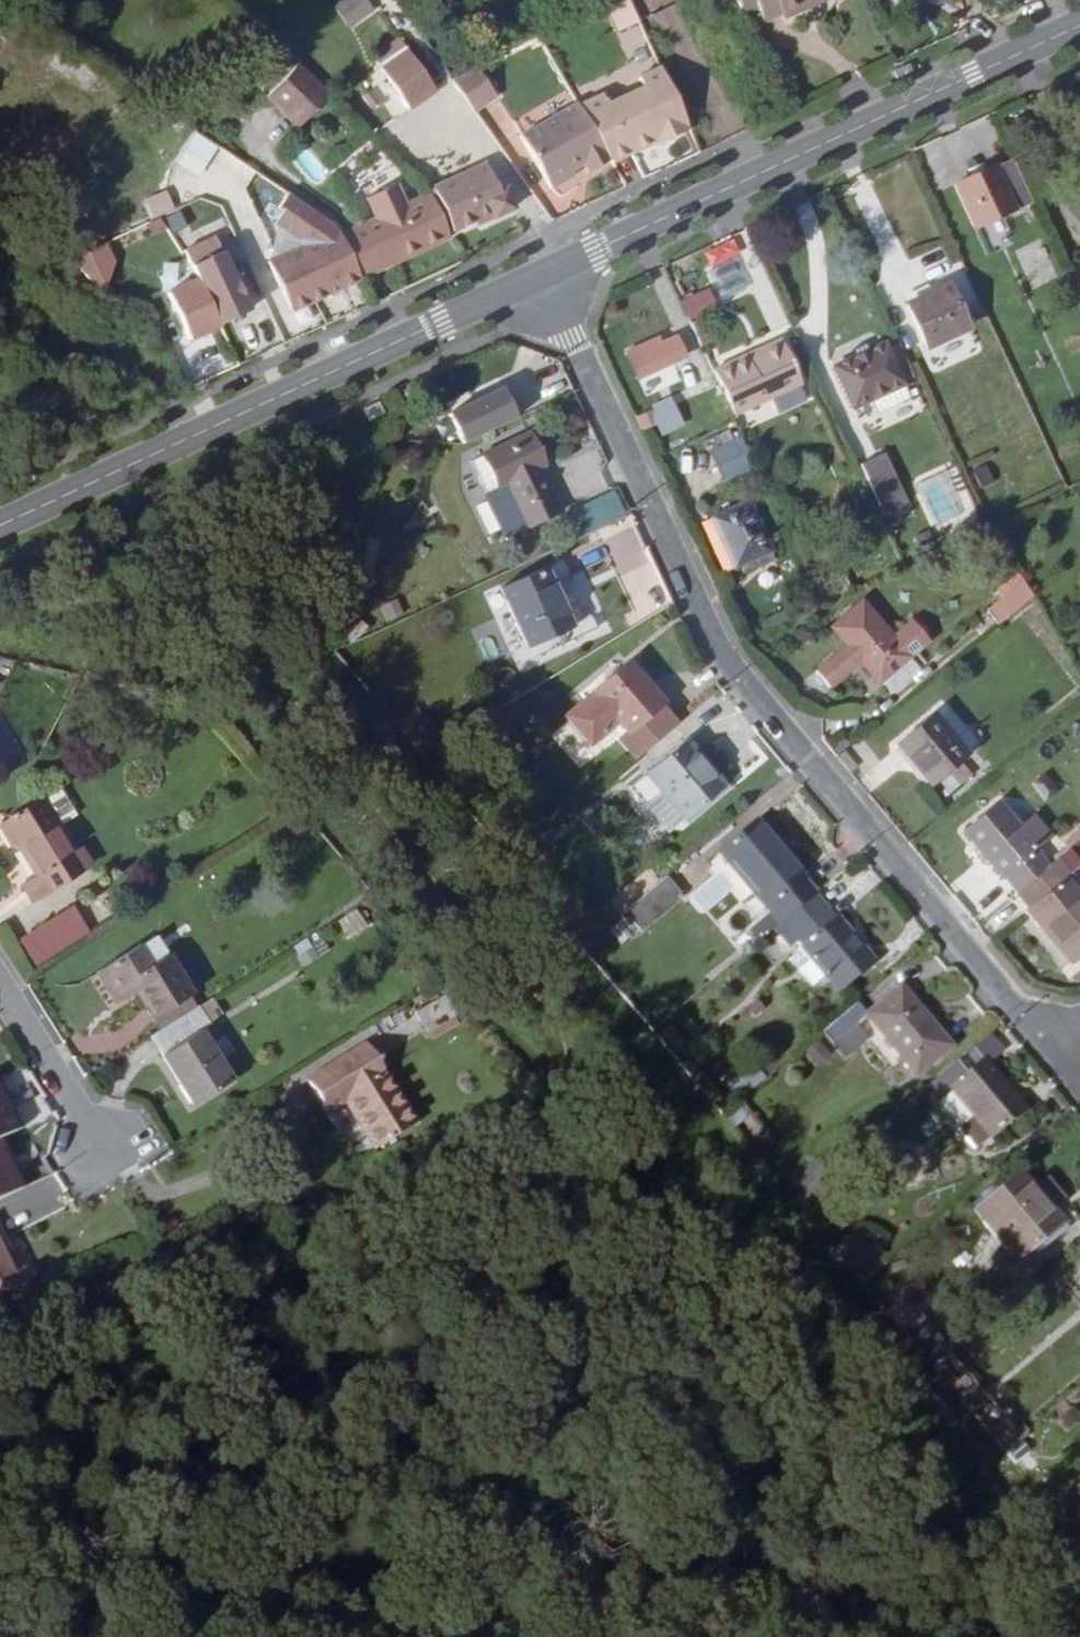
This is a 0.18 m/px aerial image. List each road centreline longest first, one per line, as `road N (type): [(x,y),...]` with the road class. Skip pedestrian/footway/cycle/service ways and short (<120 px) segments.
road 1 (residential): [(1039,1035),(723,653),(555,304),(530,281)]
road 2 (primary): [(530,281),(1079,26)]
road 3 (primary): [(0,526),(530,281)]
road 4 (residential): [(0,987),(103,1152)]

